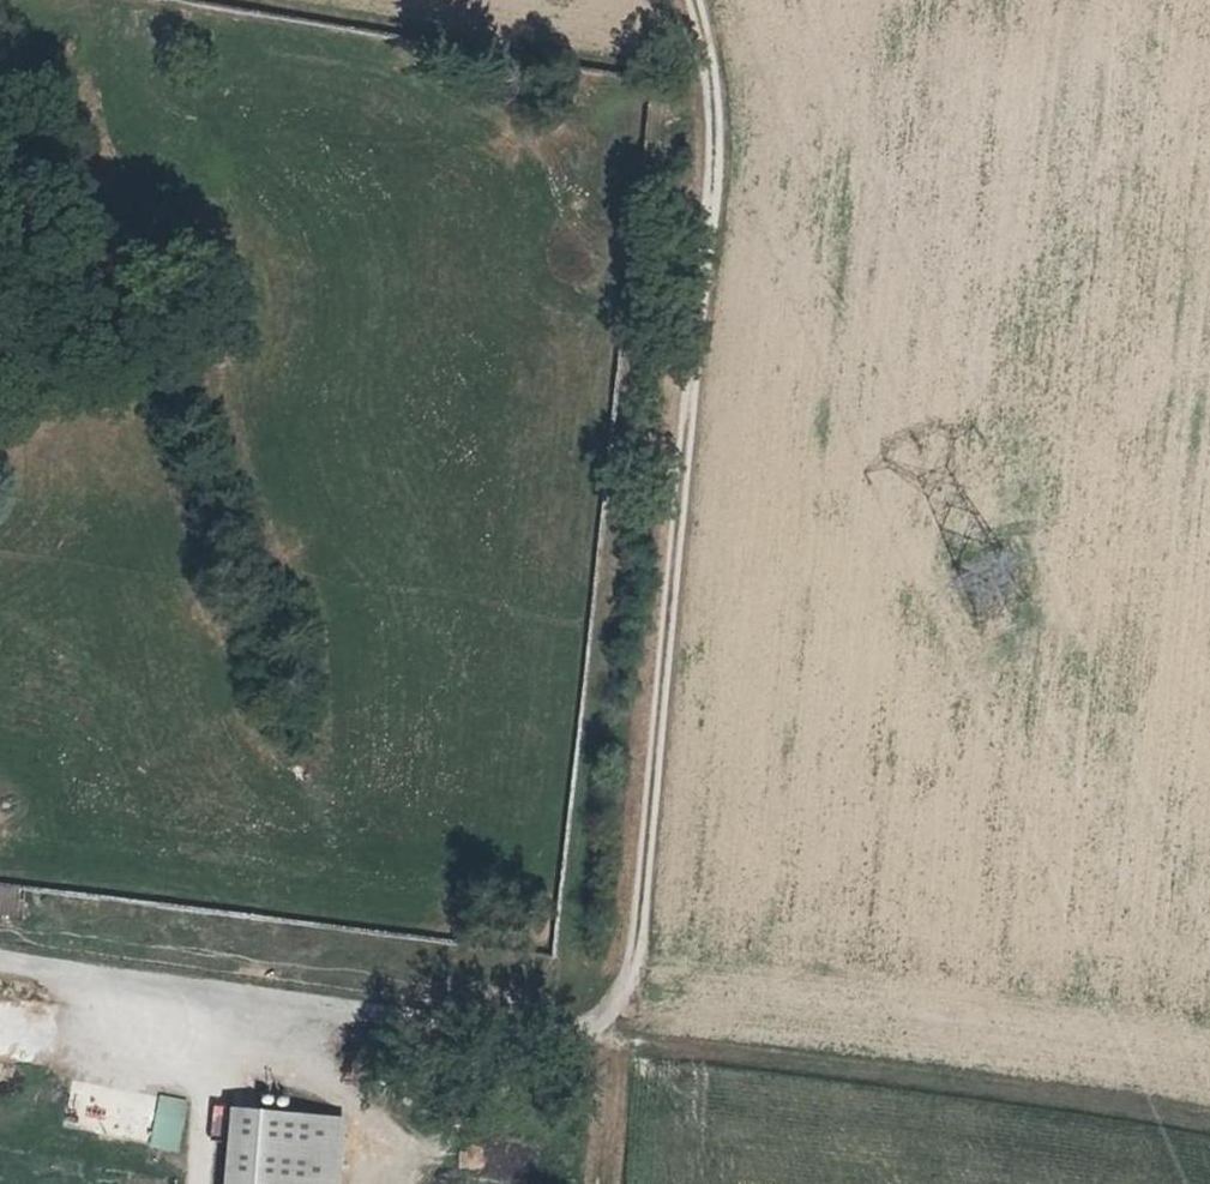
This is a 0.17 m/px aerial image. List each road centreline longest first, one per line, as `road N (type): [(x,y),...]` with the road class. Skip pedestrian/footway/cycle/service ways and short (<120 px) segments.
road 1 (track): [(689,0),(716,192),(616,1000),(585,1031),(25,968)]

